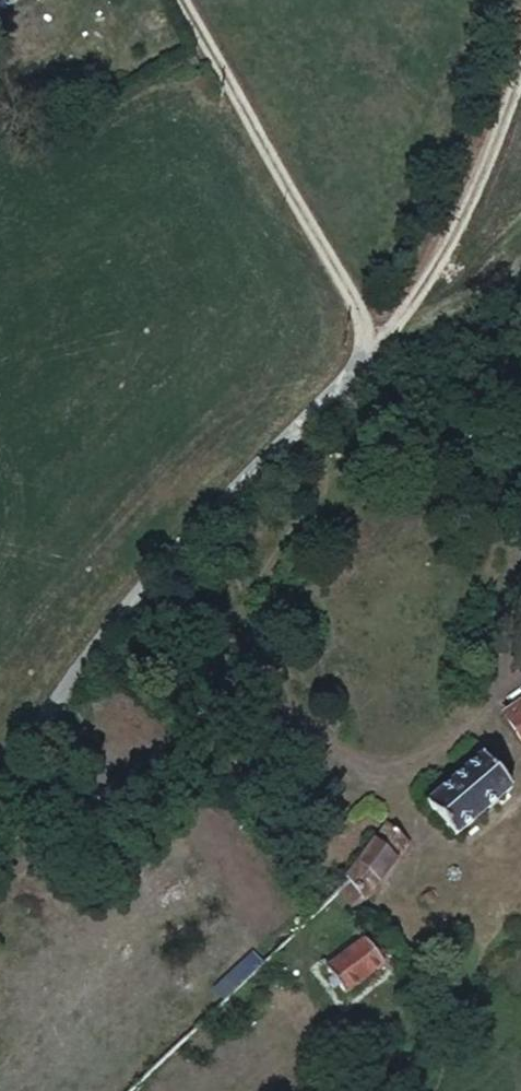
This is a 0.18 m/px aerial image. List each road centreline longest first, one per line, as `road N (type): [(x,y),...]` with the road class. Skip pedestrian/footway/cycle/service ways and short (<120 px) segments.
road 1 (unclassified): [(0,796),(145,584),(370,342)]
road 2 (track): [(191,0),(370,342)]
road 3 (track): [(370,342),(419,300),(480,179),(520,52)]

